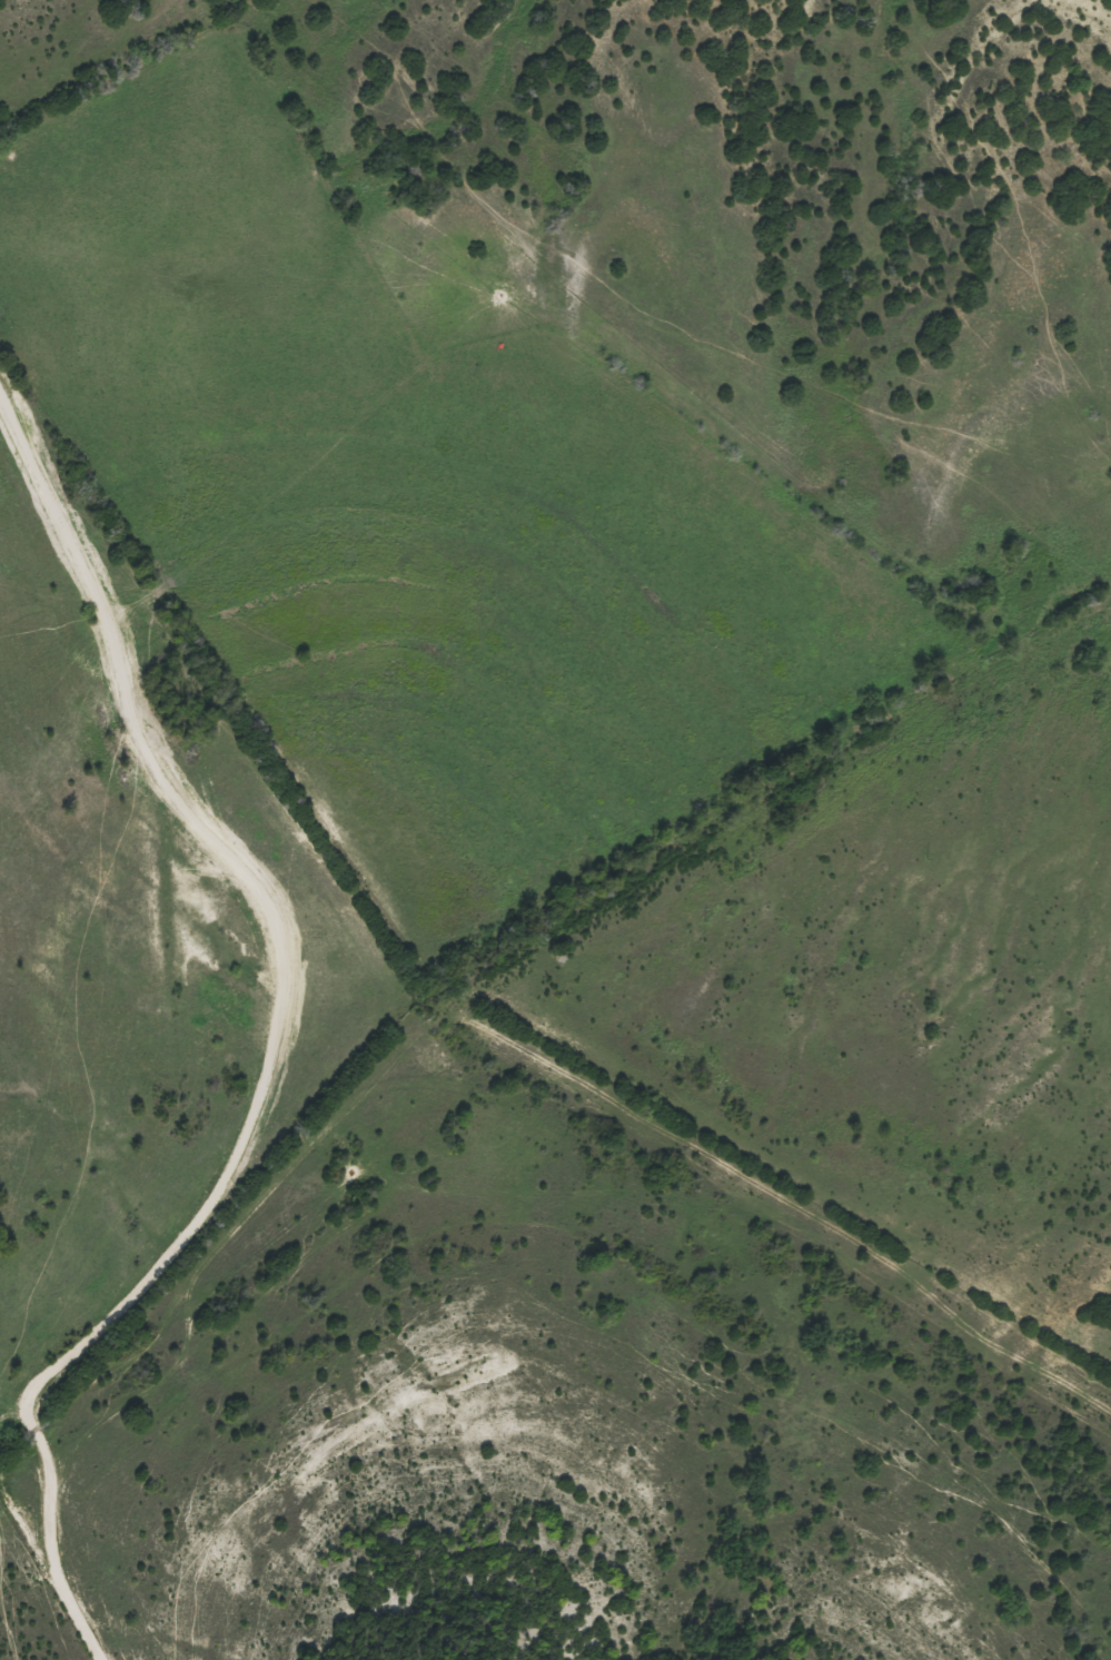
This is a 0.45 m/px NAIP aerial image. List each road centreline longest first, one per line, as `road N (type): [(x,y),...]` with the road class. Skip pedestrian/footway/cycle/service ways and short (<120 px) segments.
road 1 (residential): [(108,1659),(32,1528),(32,1437),(127,1321),(238,1208),(305,1068),(310,956),(260,854),(143,737),(60,484),(0,408)]

